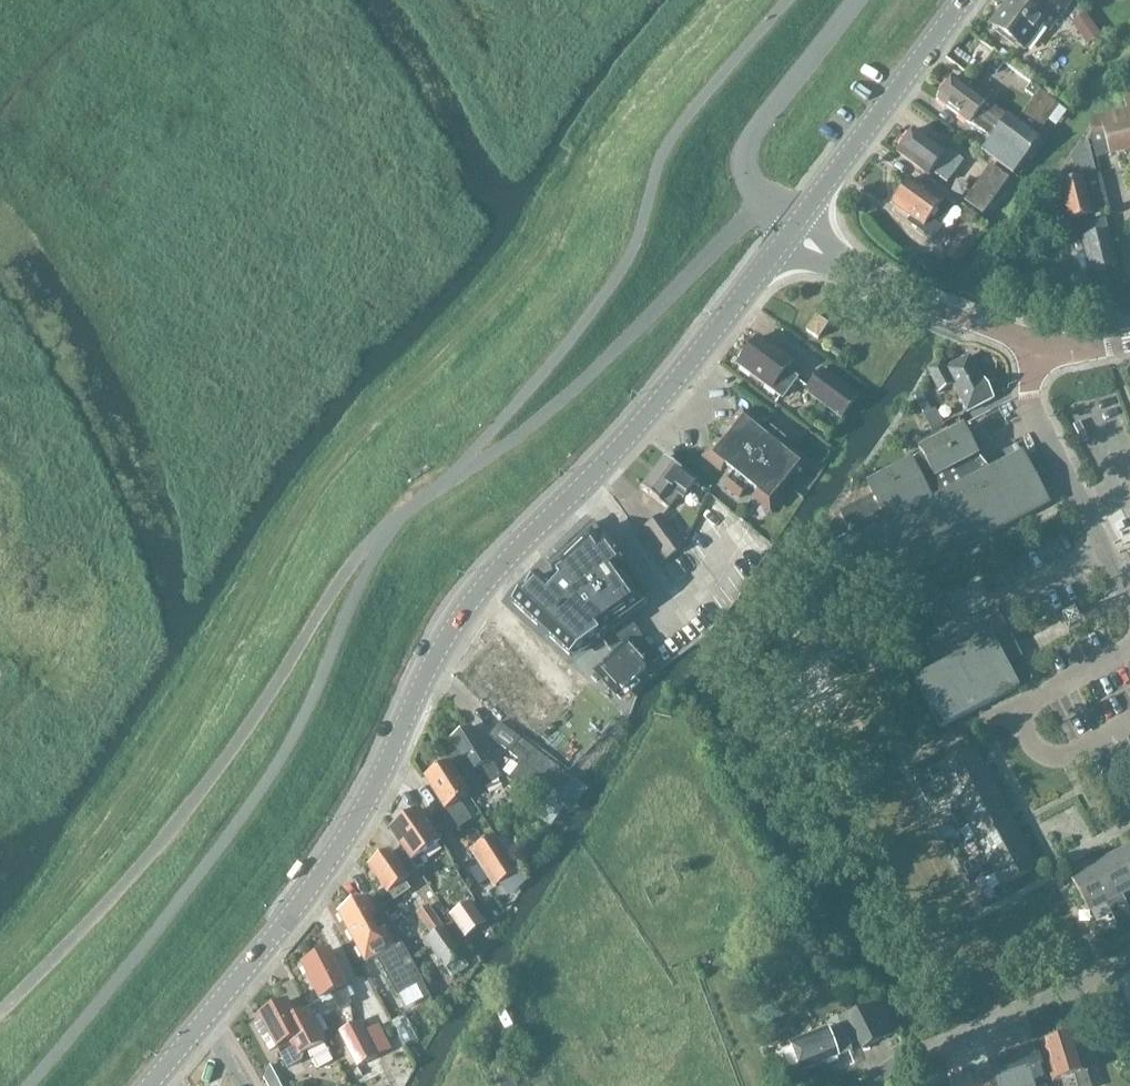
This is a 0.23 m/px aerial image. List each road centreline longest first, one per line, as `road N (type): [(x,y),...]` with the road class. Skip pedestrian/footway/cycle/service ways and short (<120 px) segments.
road 1 (unclassified): [(763,198),(577,387),(367,544),(155,850),(0,1011)]
road 2 (tertiary): [(153,1085),(366,805),(425,676),(476,594),(713,336),(794,229)]
road 3 (tertiary): [(794,229),(964,0)]
road 4 (unclassified): [(1129,604),(1029,402),(1035,351)]
road 5 (tertiary): [(1035,351),(886,287),(794,229)]
road 6 (unclassified): [(763,198),(746,175),(750,139),(855,0)]

